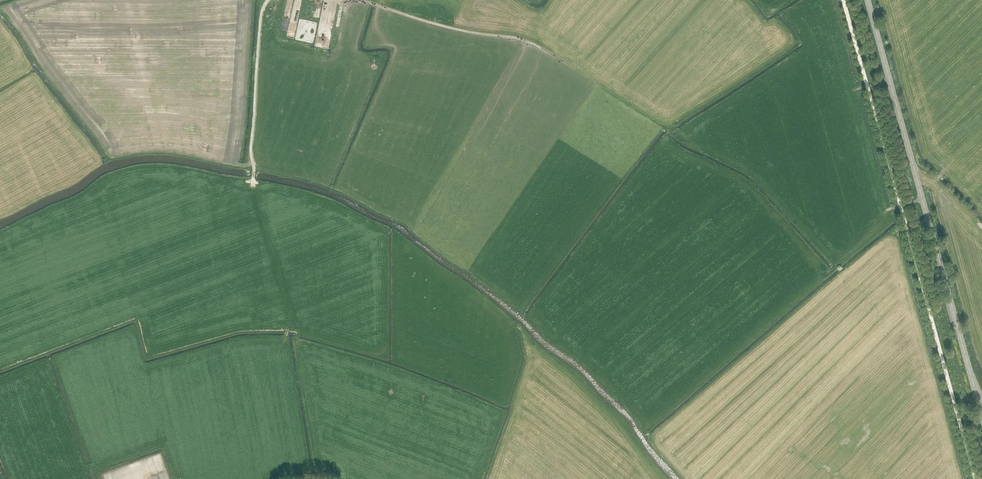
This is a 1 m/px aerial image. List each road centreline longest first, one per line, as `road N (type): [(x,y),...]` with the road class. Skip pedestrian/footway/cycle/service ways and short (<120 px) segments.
road 1 (secondary): [(981,415),(868,0)]
road 2 (track): [(268,0),(260,20),(252,183)]
road 3 (track): [(363,0),(540,48)]

